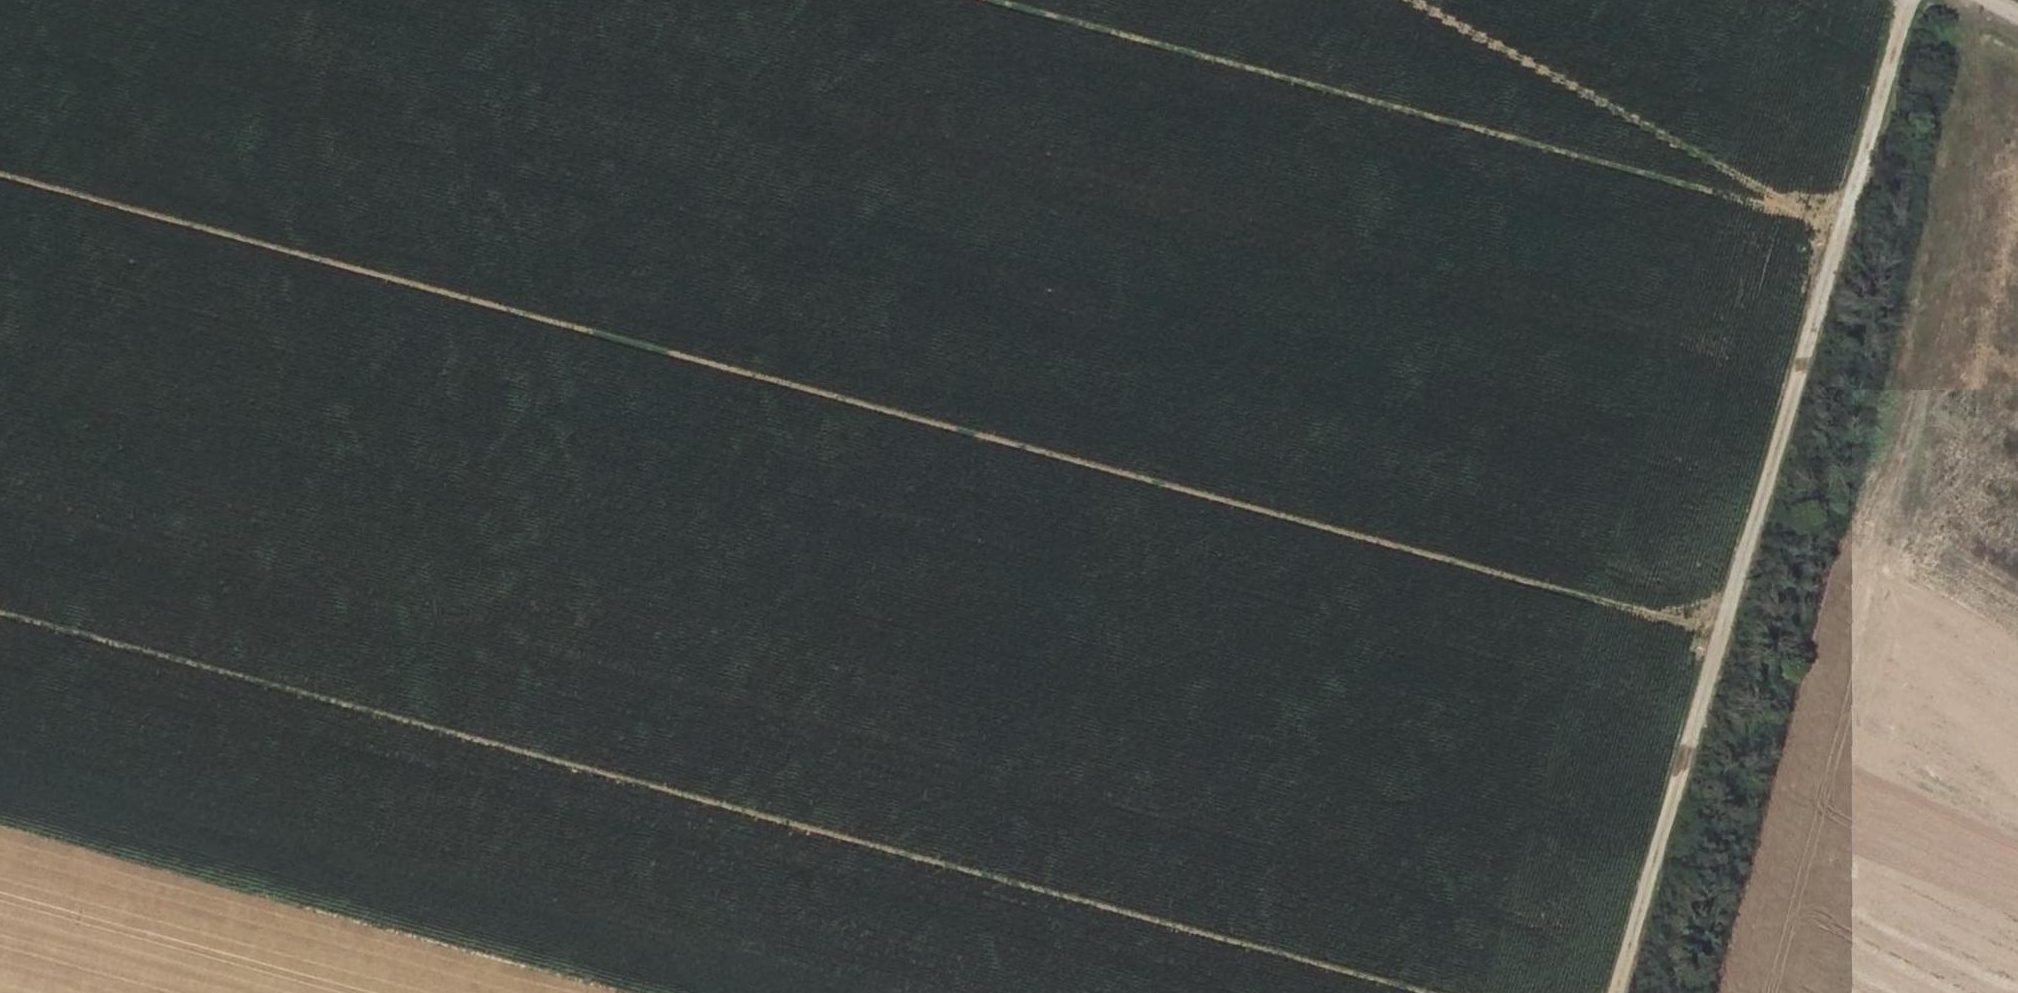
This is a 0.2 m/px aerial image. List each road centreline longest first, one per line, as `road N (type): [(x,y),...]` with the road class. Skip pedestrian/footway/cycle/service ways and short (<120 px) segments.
road 1 (track): [(1913,0),(1620,992)]

